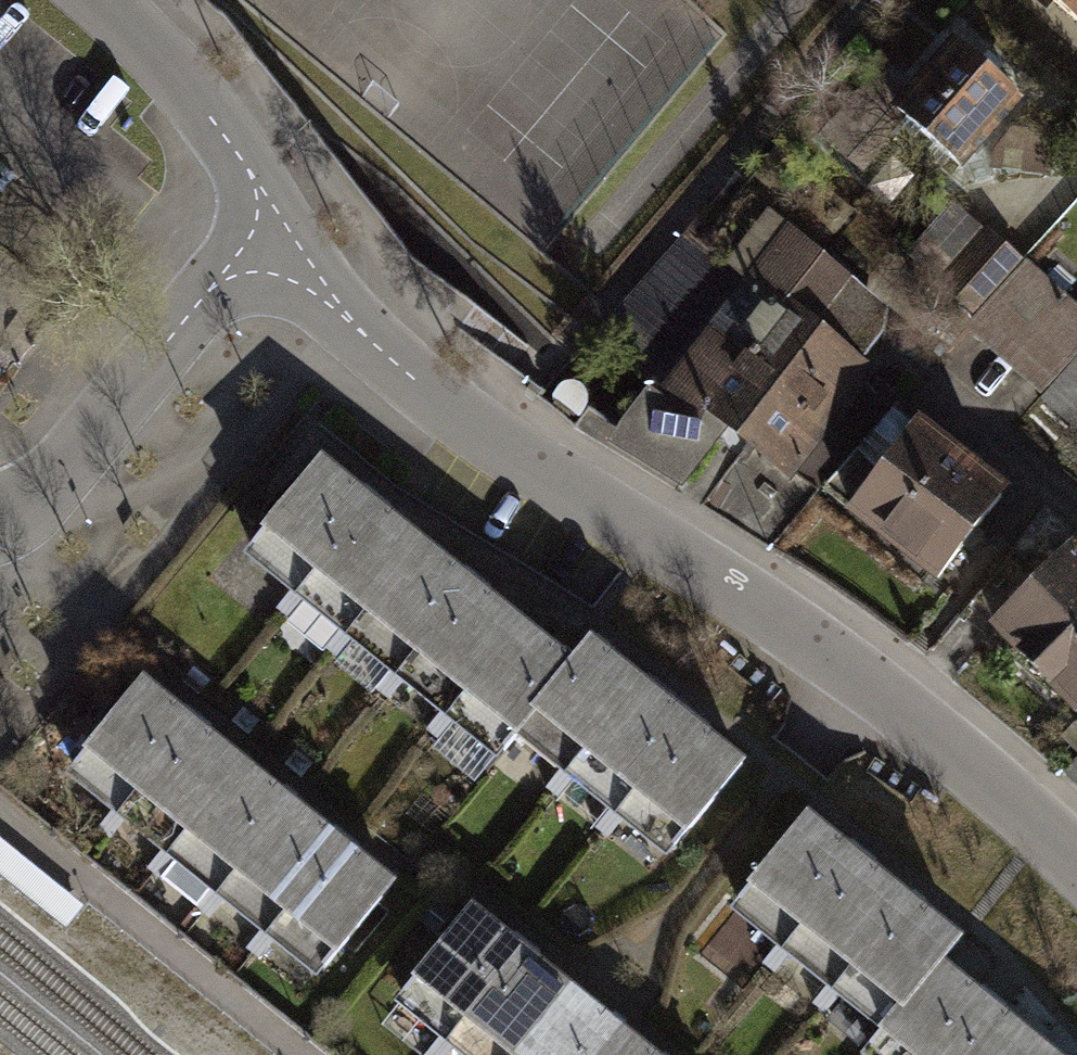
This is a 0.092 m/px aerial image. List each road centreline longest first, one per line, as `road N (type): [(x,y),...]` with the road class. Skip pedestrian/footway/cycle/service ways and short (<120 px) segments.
road 1 (residential): [(292,234),(354,323),(411,377),(868,687),(1076,860)]
road 2 (residential): [(0,511),(62,471),(221,280),(292,234)]
road 3 (residential): [(292,234),(173,71),(100,0)]

